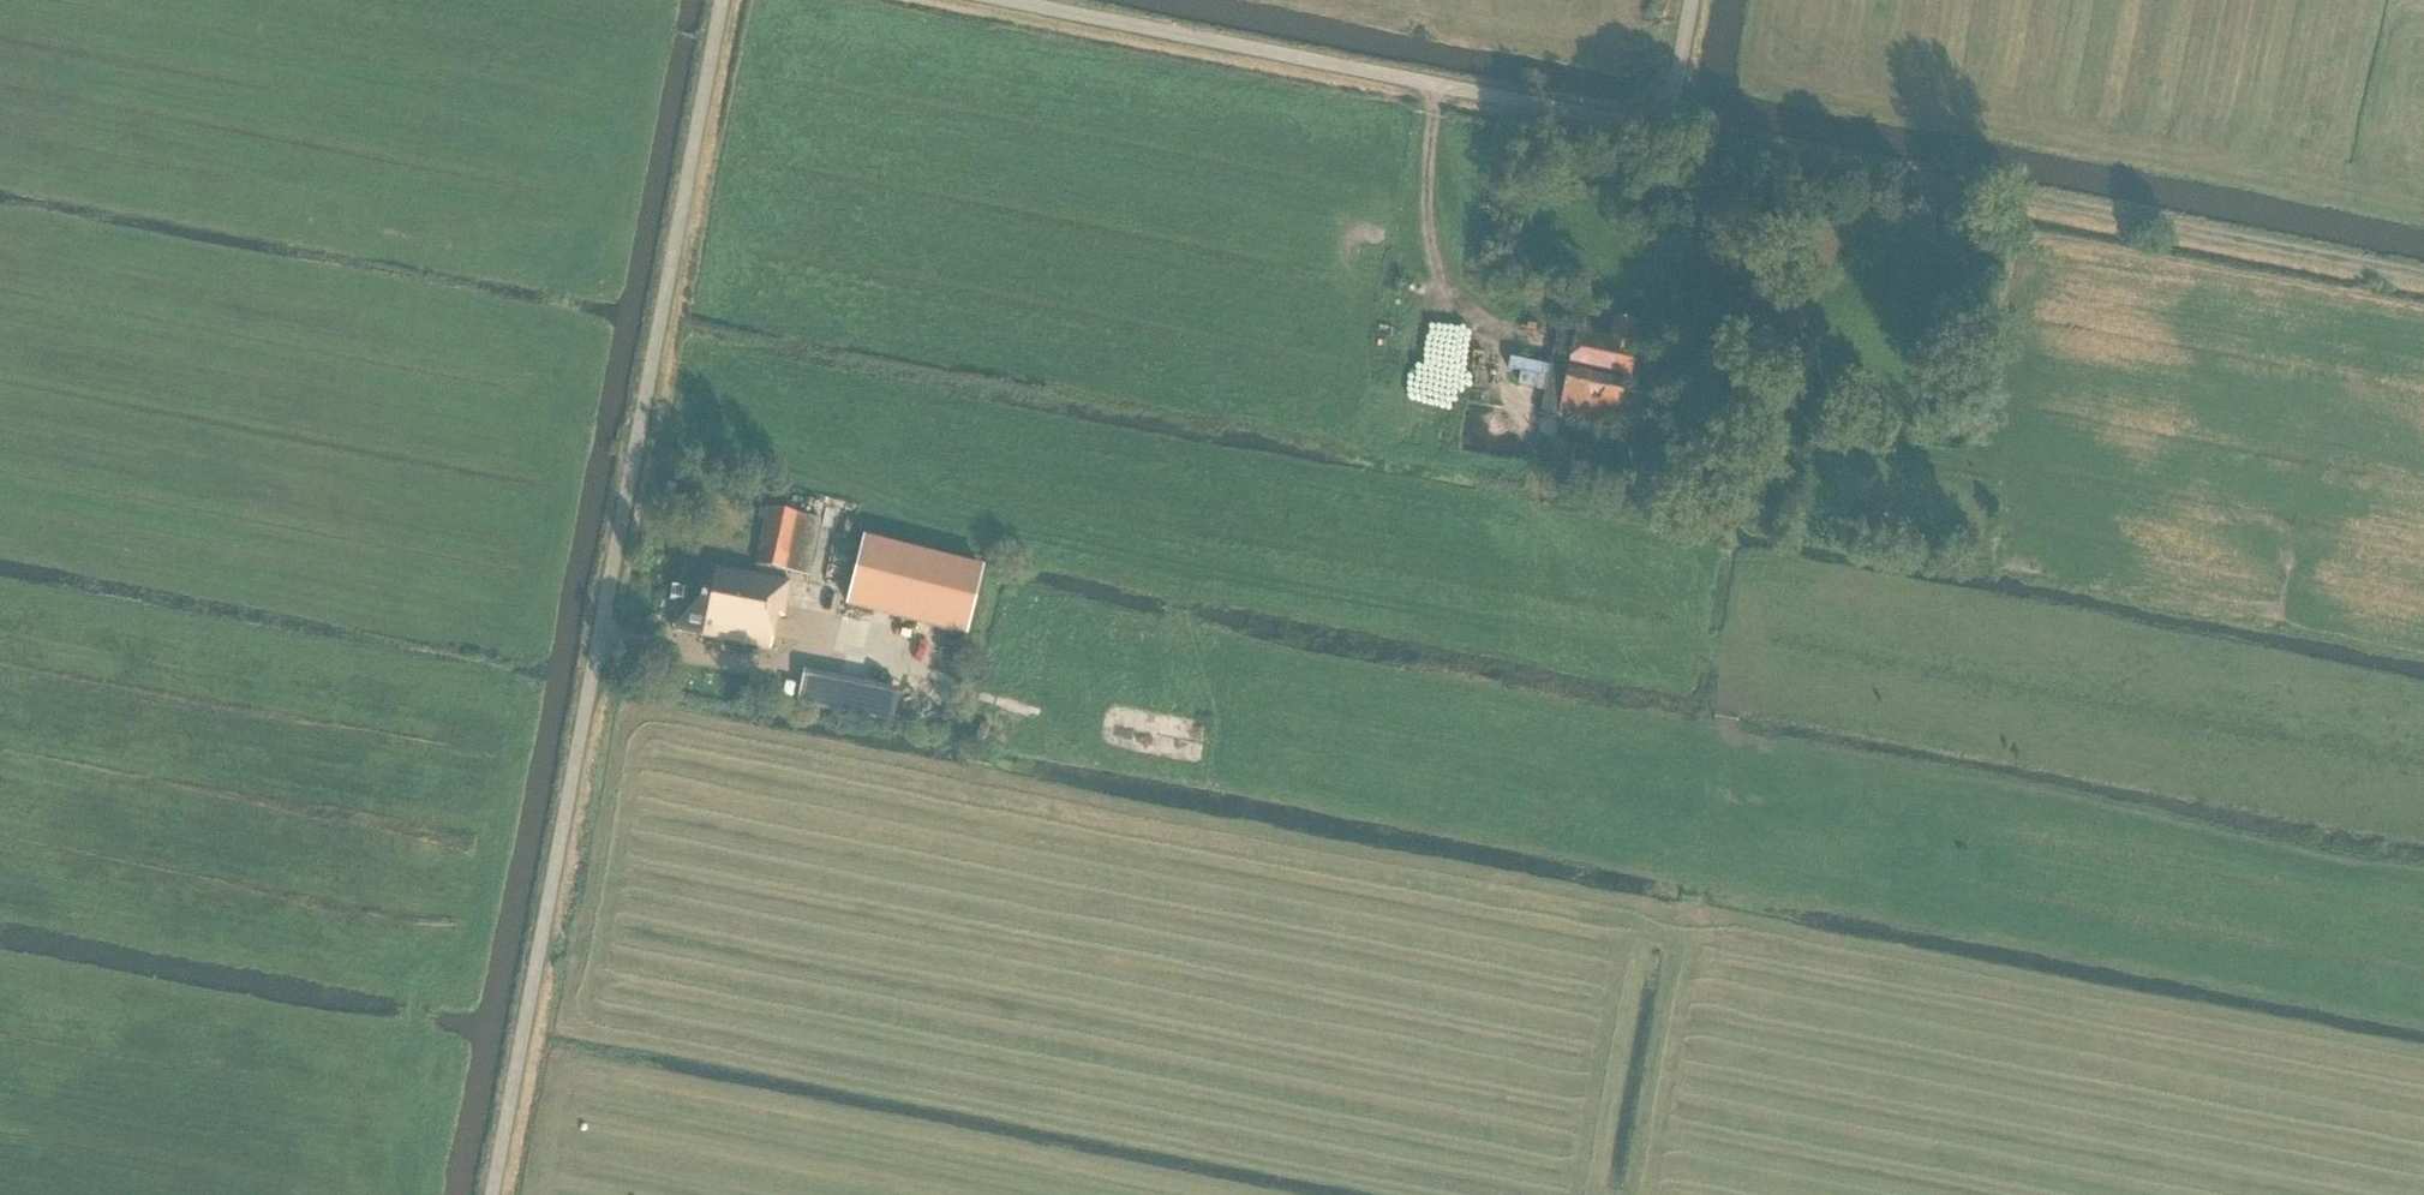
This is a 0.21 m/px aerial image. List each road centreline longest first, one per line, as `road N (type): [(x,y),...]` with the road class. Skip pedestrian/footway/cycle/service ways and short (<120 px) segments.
road 1 (unclassified): [(493,1194),(722,0)]
road 2 (track): [(1656,115),(1682,132),(2423,274)]
road 3 (unclassified): [(1692,0),(1669,104),(1626,120),(1009,0)]

